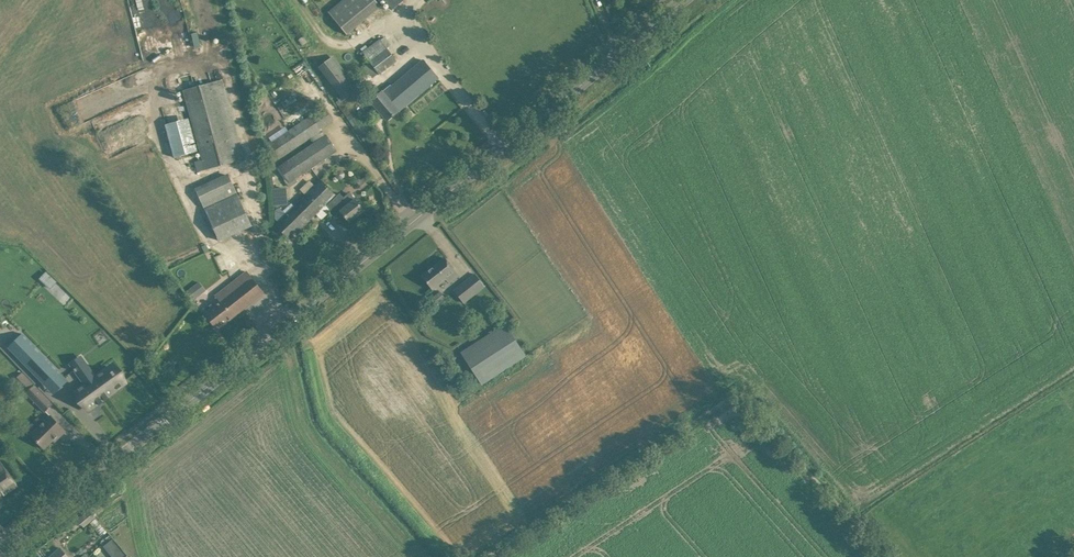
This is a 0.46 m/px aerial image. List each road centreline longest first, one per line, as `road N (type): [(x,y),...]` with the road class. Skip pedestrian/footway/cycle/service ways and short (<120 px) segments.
road 1 (tertiary): [(0,553),(681,0)]

